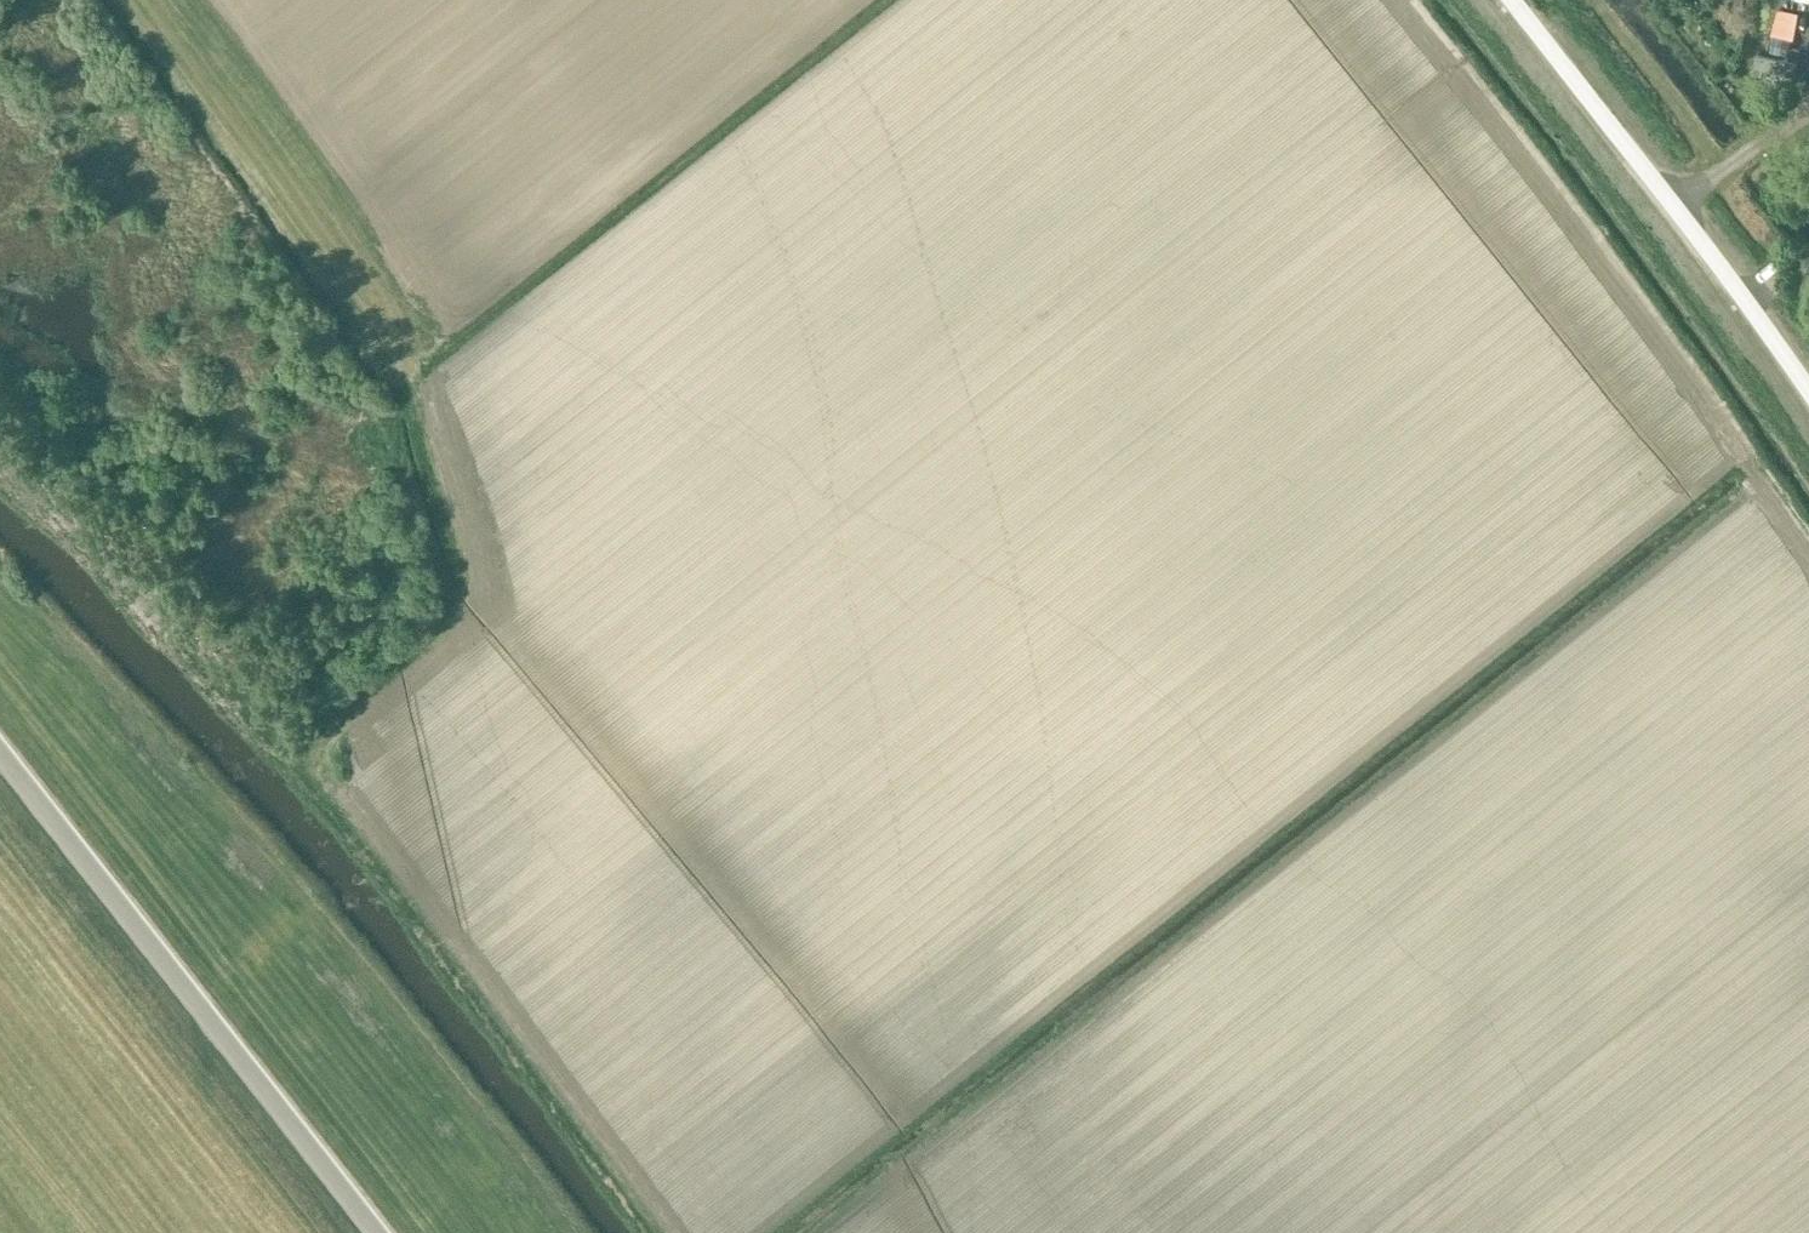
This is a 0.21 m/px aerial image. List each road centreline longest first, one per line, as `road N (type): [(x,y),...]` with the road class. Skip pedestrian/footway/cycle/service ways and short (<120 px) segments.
road 1 (unclassified): [(373,1232),(0,752)]
road 2 (unclassified): [(1808,401),(1506,0)]

